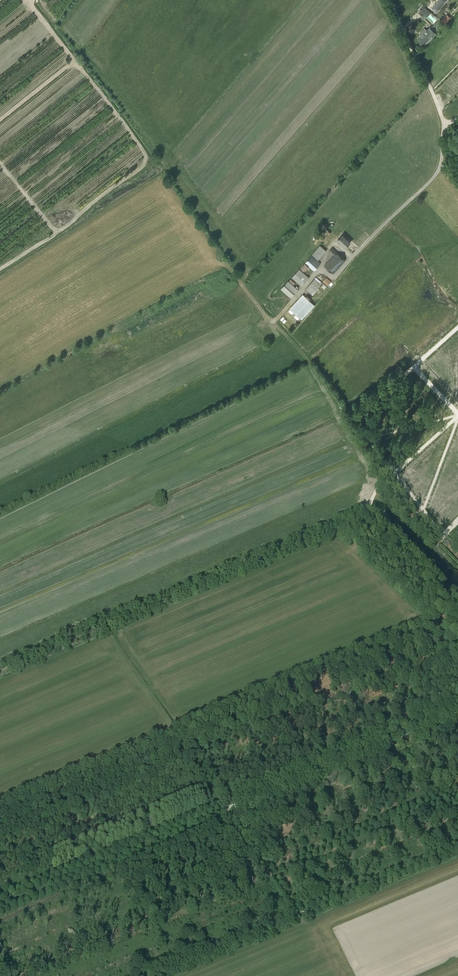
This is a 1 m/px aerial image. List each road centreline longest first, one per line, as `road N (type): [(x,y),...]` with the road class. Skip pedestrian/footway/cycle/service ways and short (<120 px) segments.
road 1 (track): [(457,713),(229,808),(276,869)]
road 2 (track): [(229,808),(0,905)]
road 3 (track): [(457,114),(441,132),(435,175),(353,256),(346,252)]
road 4 (track): [(389,0),(447,126)]

